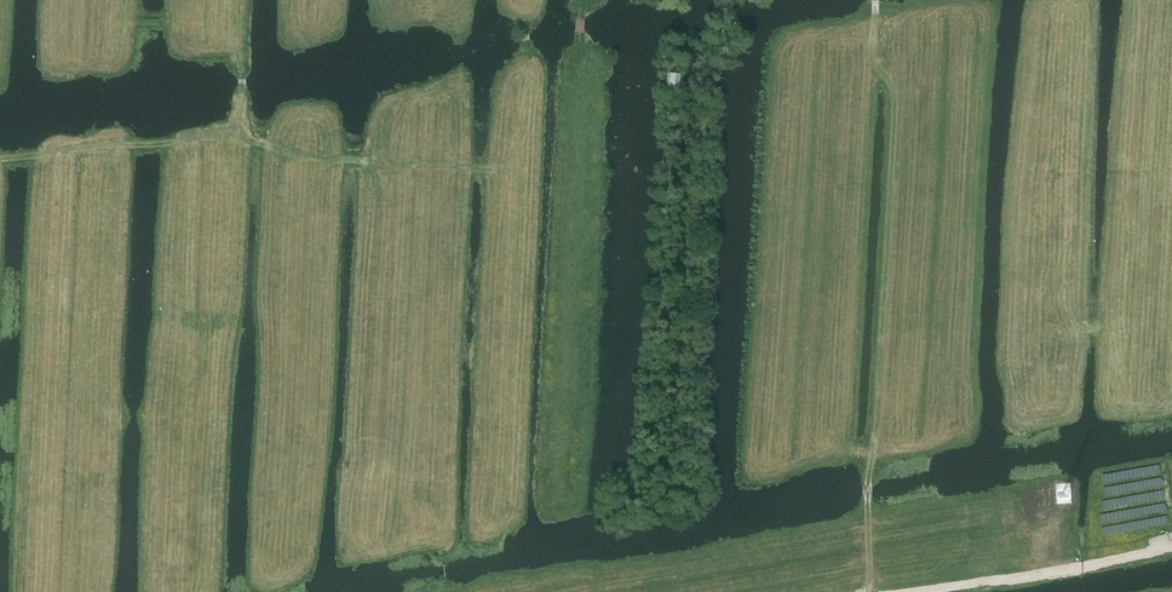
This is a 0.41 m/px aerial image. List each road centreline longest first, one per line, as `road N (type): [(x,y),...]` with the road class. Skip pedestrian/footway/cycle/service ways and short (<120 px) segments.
road 1 (track): [(876,0),(900,90),(867,496),(869,591)]
road 2 (track): [(243,92),(230,134),(379,167),(527,171),(525,23)]
road 3 (track): [(445,591),(438,168)]
road 4 (track): [(1171,547),(1080,569),(922,591)]
road 5 (track): [(0,160),(230,134)]

